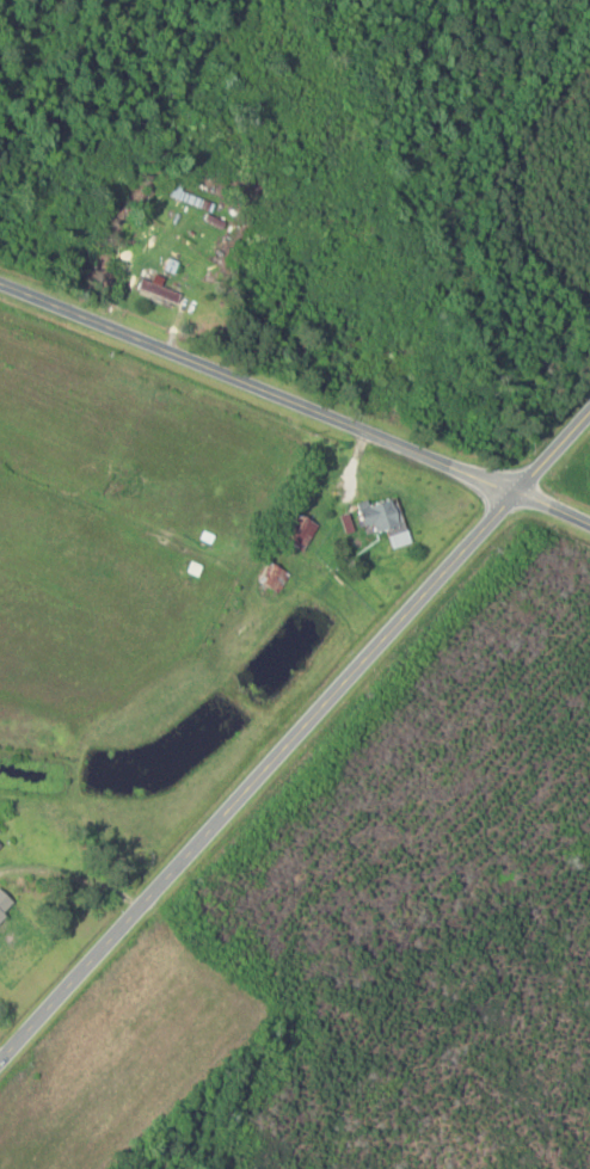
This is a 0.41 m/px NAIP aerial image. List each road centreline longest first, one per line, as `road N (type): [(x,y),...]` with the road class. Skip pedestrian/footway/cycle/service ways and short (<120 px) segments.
road 1 (residential): [(0,1060),(589,411)]
road 2 (residential): [(0,305),(589,522)]

